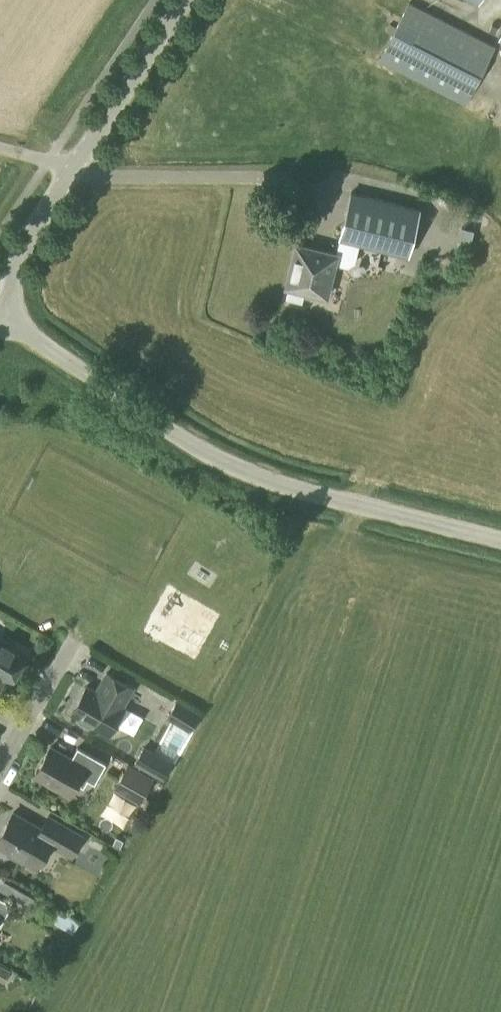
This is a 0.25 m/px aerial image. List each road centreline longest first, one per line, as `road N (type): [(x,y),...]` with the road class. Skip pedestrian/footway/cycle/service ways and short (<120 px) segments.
road 1 (unclassified): [(500,542),(230,471),(4,327)]
road 2 (tertiary): [(4,327),(19,256),(187,0)]

